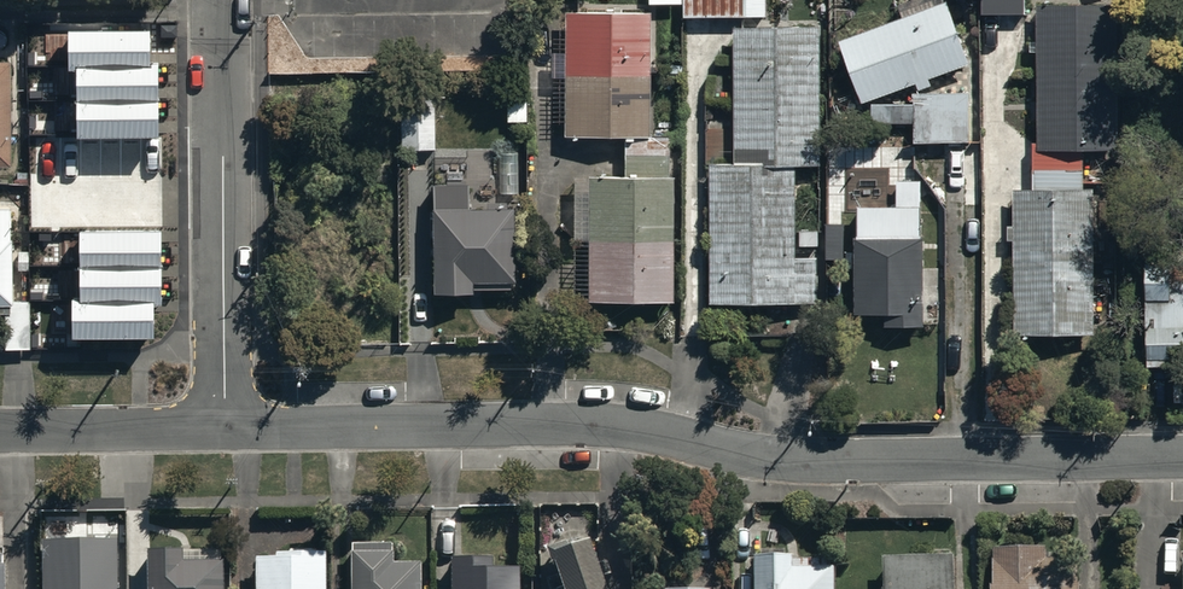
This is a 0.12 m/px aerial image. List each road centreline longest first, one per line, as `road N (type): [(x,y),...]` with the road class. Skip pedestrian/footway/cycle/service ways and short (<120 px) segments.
road 1 (residential): [(1182,458),(829,462),(602,425),(225,427)]
road 2 (residential): [(222,0),(225,427)]
road 3 (residential): [(225,427),(0,430)]

